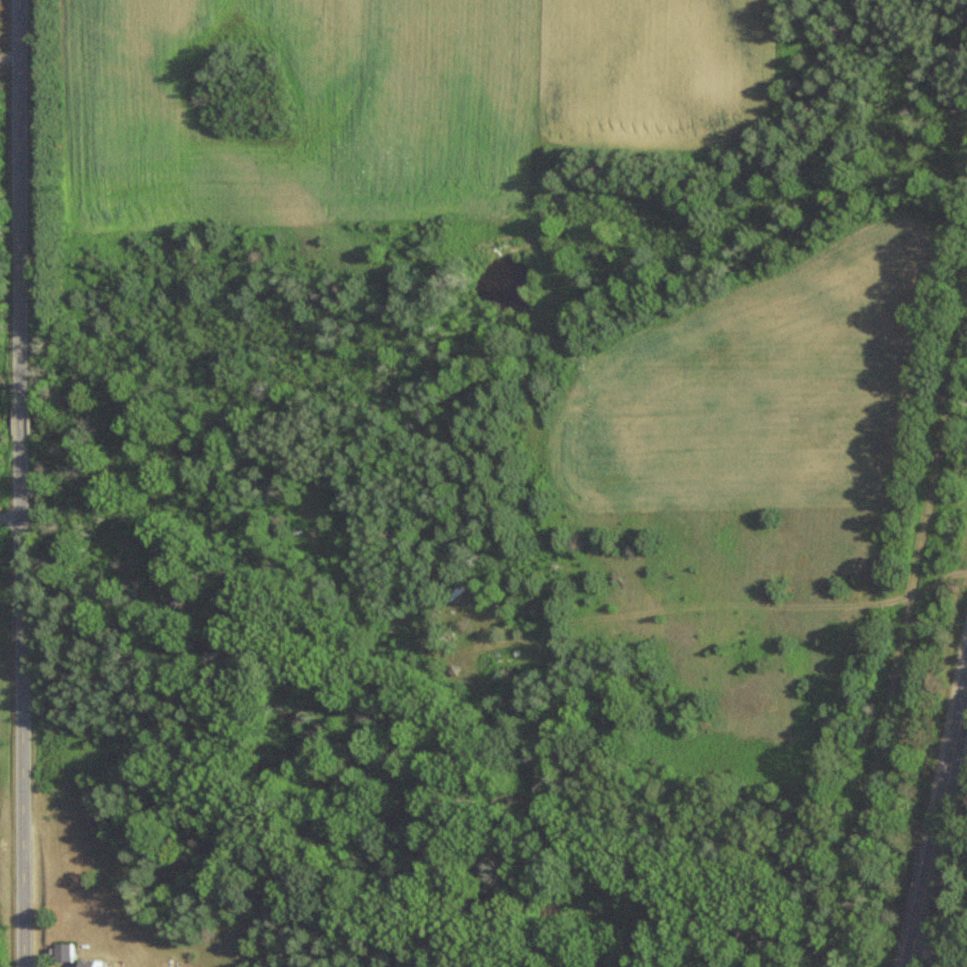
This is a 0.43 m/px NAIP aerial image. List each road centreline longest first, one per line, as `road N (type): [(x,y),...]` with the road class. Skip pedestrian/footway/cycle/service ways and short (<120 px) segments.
road 1 (residential): [(14,966),(14,0)]
road 2 (tertiary): [(909,966),(966,675)]

